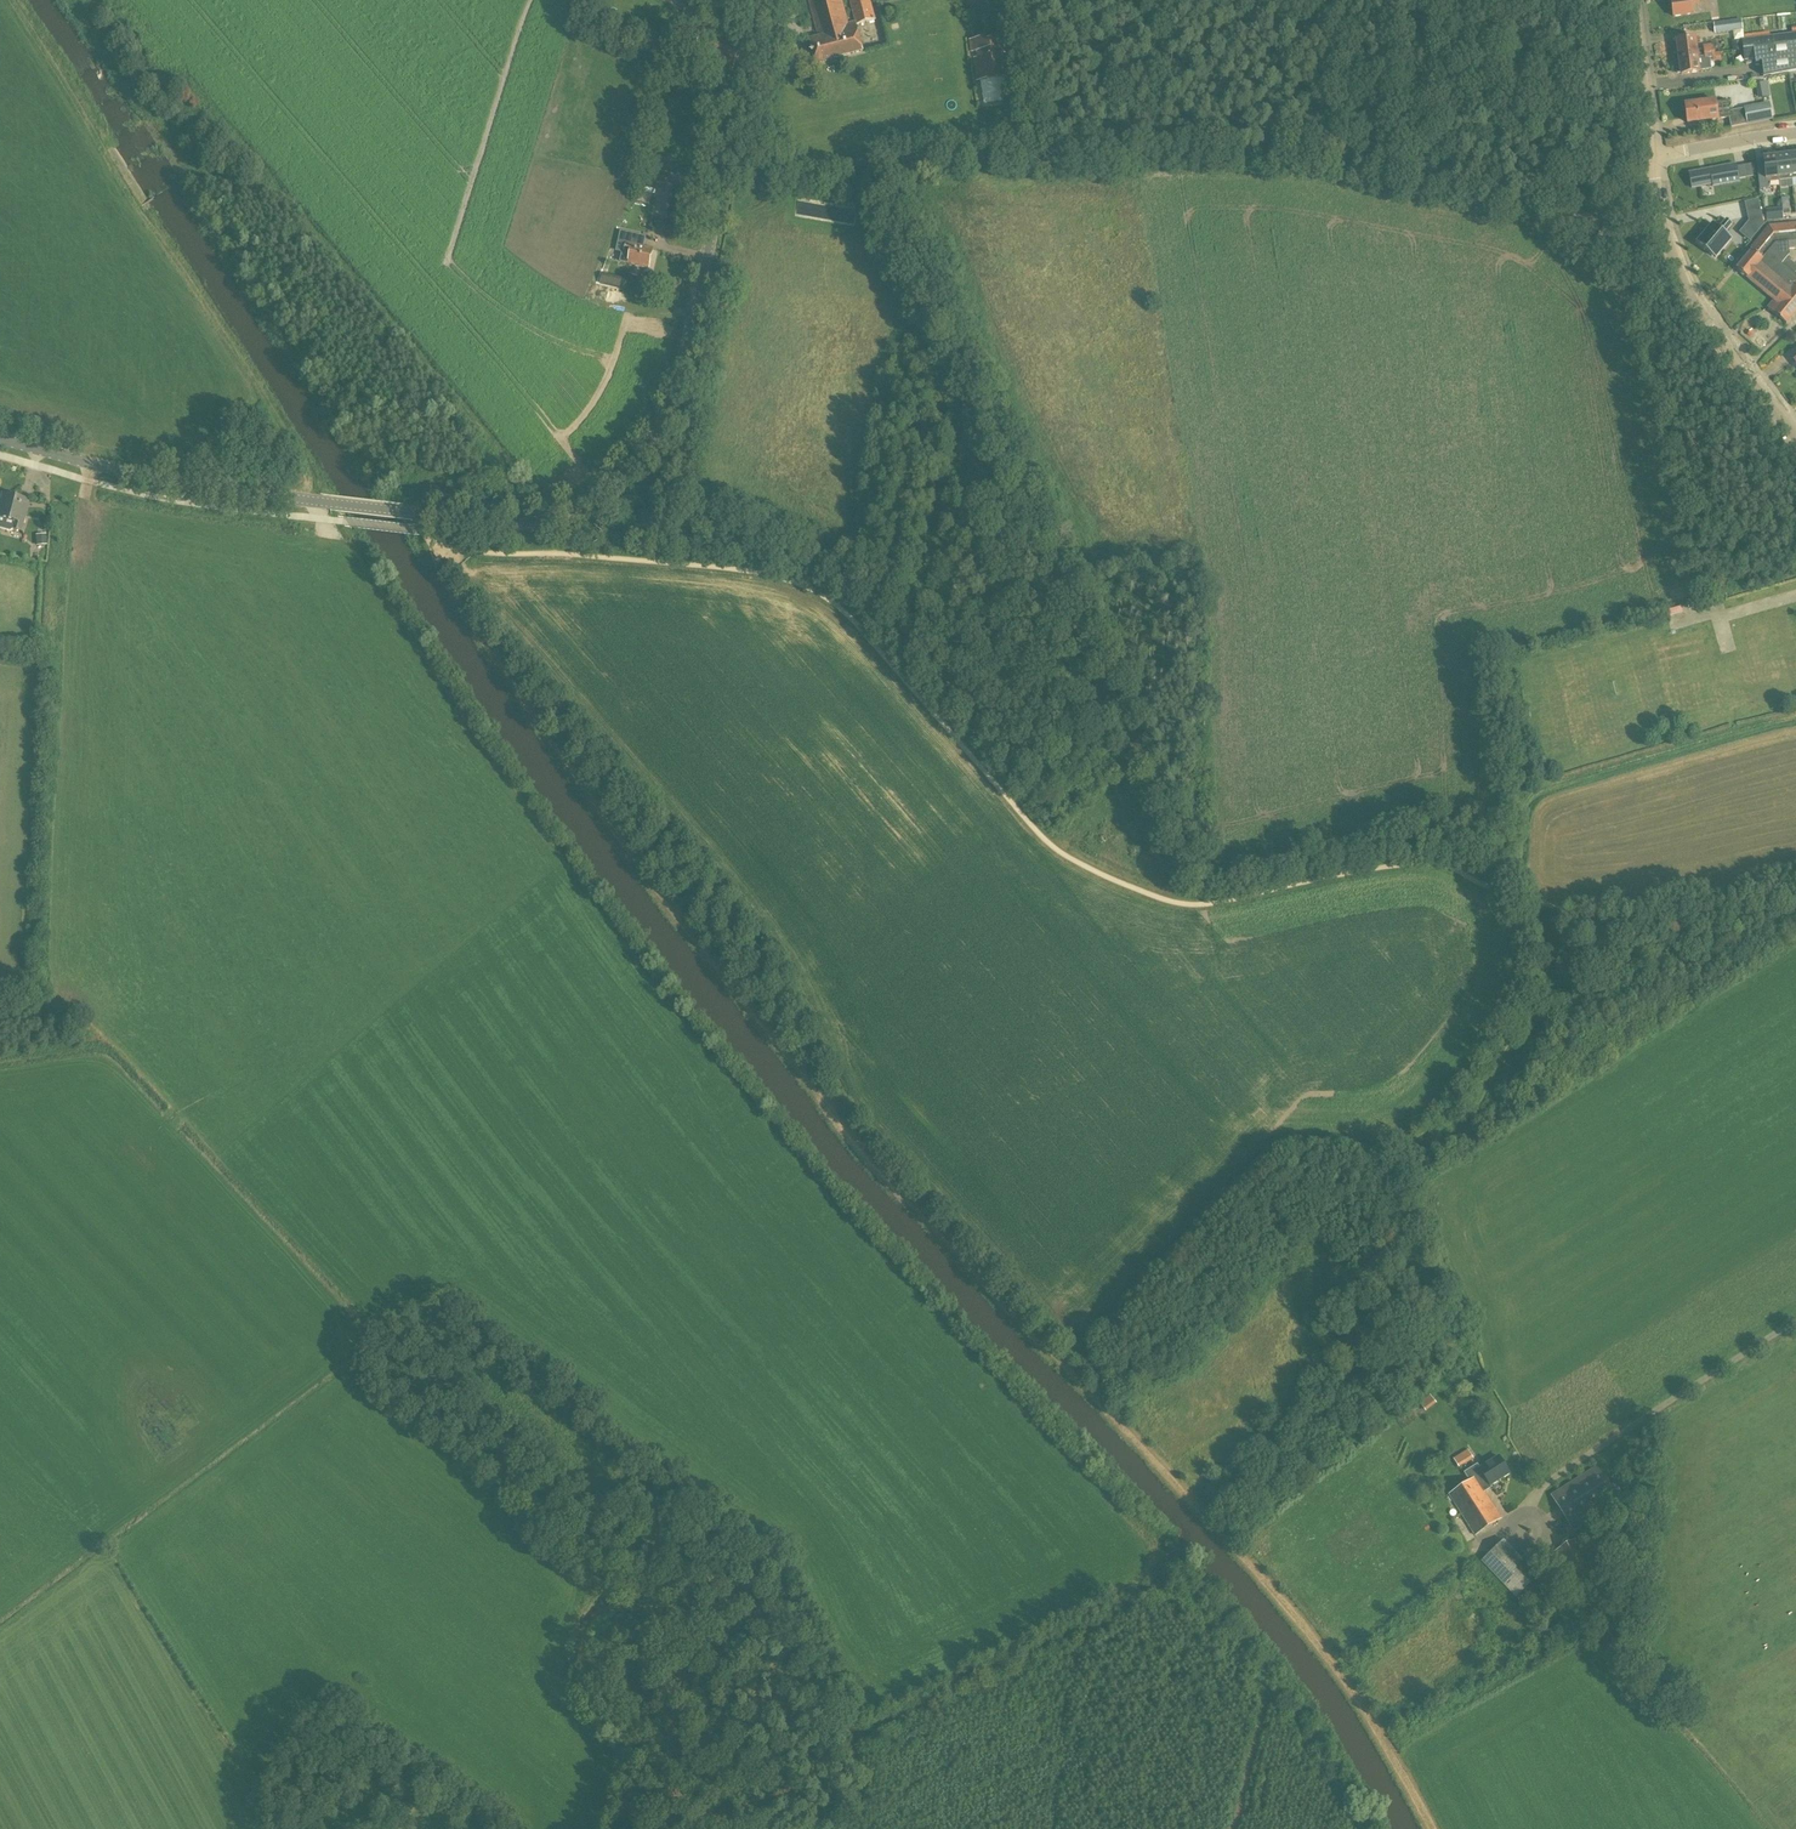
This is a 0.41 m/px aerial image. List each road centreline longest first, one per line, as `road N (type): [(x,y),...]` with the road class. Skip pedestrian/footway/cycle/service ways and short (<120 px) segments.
road 1 (track): [(426,536),(455,550),(741,569),(809,588),(837,606),(1060,852),(1172,902),(1241,898)]
road 2 (tertiary): [(409,512),(545,519),(607,487),(648,442),(683,358),(762,0)]
road 3 (tertiary): [(0,437),(190,485),(327,503)]
road 4 (tertiary): [(1795,435),(1692,292),(1671,236),(1657,155)]
road 5 (unclassified): [(1795,1325),(1632,1431)]
road 6 (tertiary): [(1657,155),(1637,0)]
road 7 (residential): [(1657,155),(1795,133)]

